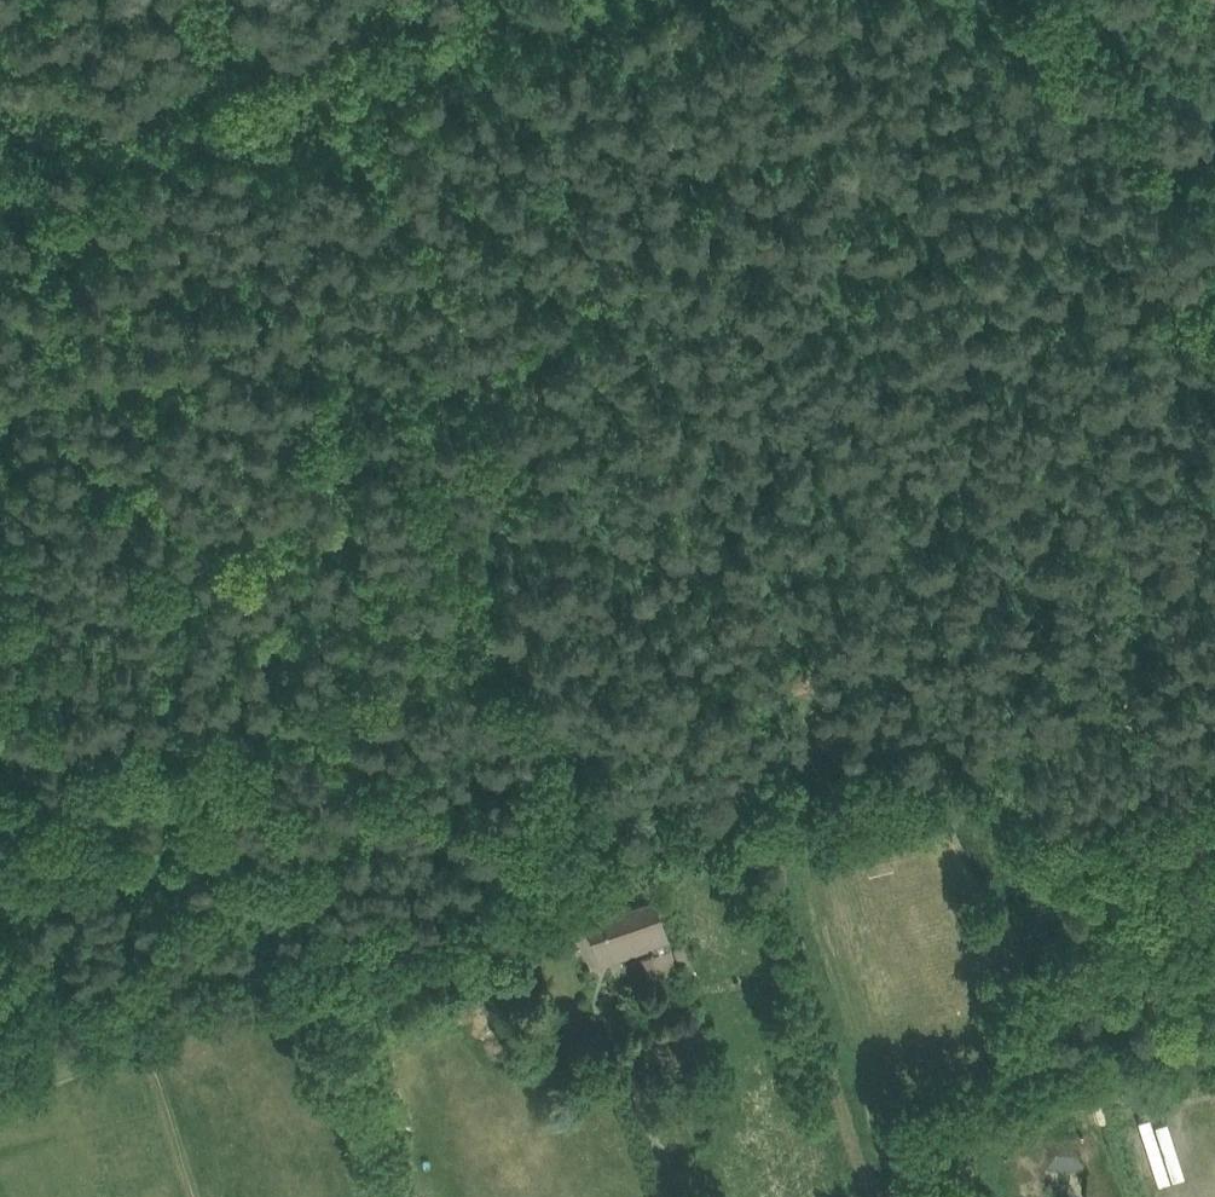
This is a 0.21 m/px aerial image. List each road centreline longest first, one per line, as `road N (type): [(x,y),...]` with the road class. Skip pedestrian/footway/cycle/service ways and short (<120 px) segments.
road 1 (track): [(1214,662),(1121,700),(1046,712),(969,748),(624,860),(461,924),(325,965),(243,1002),(0,1083)]
road 2 (track): [(422,0),(0,146)]

